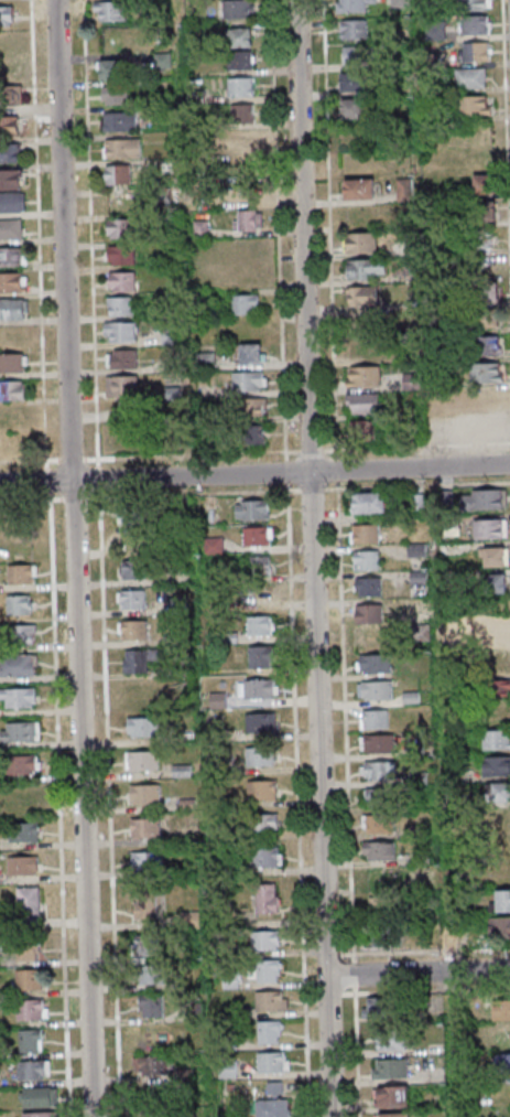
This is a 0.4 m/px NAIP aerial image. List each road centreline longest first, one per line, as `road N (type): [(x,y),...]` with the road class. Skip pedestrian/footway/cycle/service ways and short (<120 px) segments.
road 1 (residential): [(337,1116),(300,0)]
road 2 (residential): [(94,1116),(60,0)]
road 3 (residential): [(509,464),(0,485)]
road 4 (residential): [(333,978),(509,970)]

